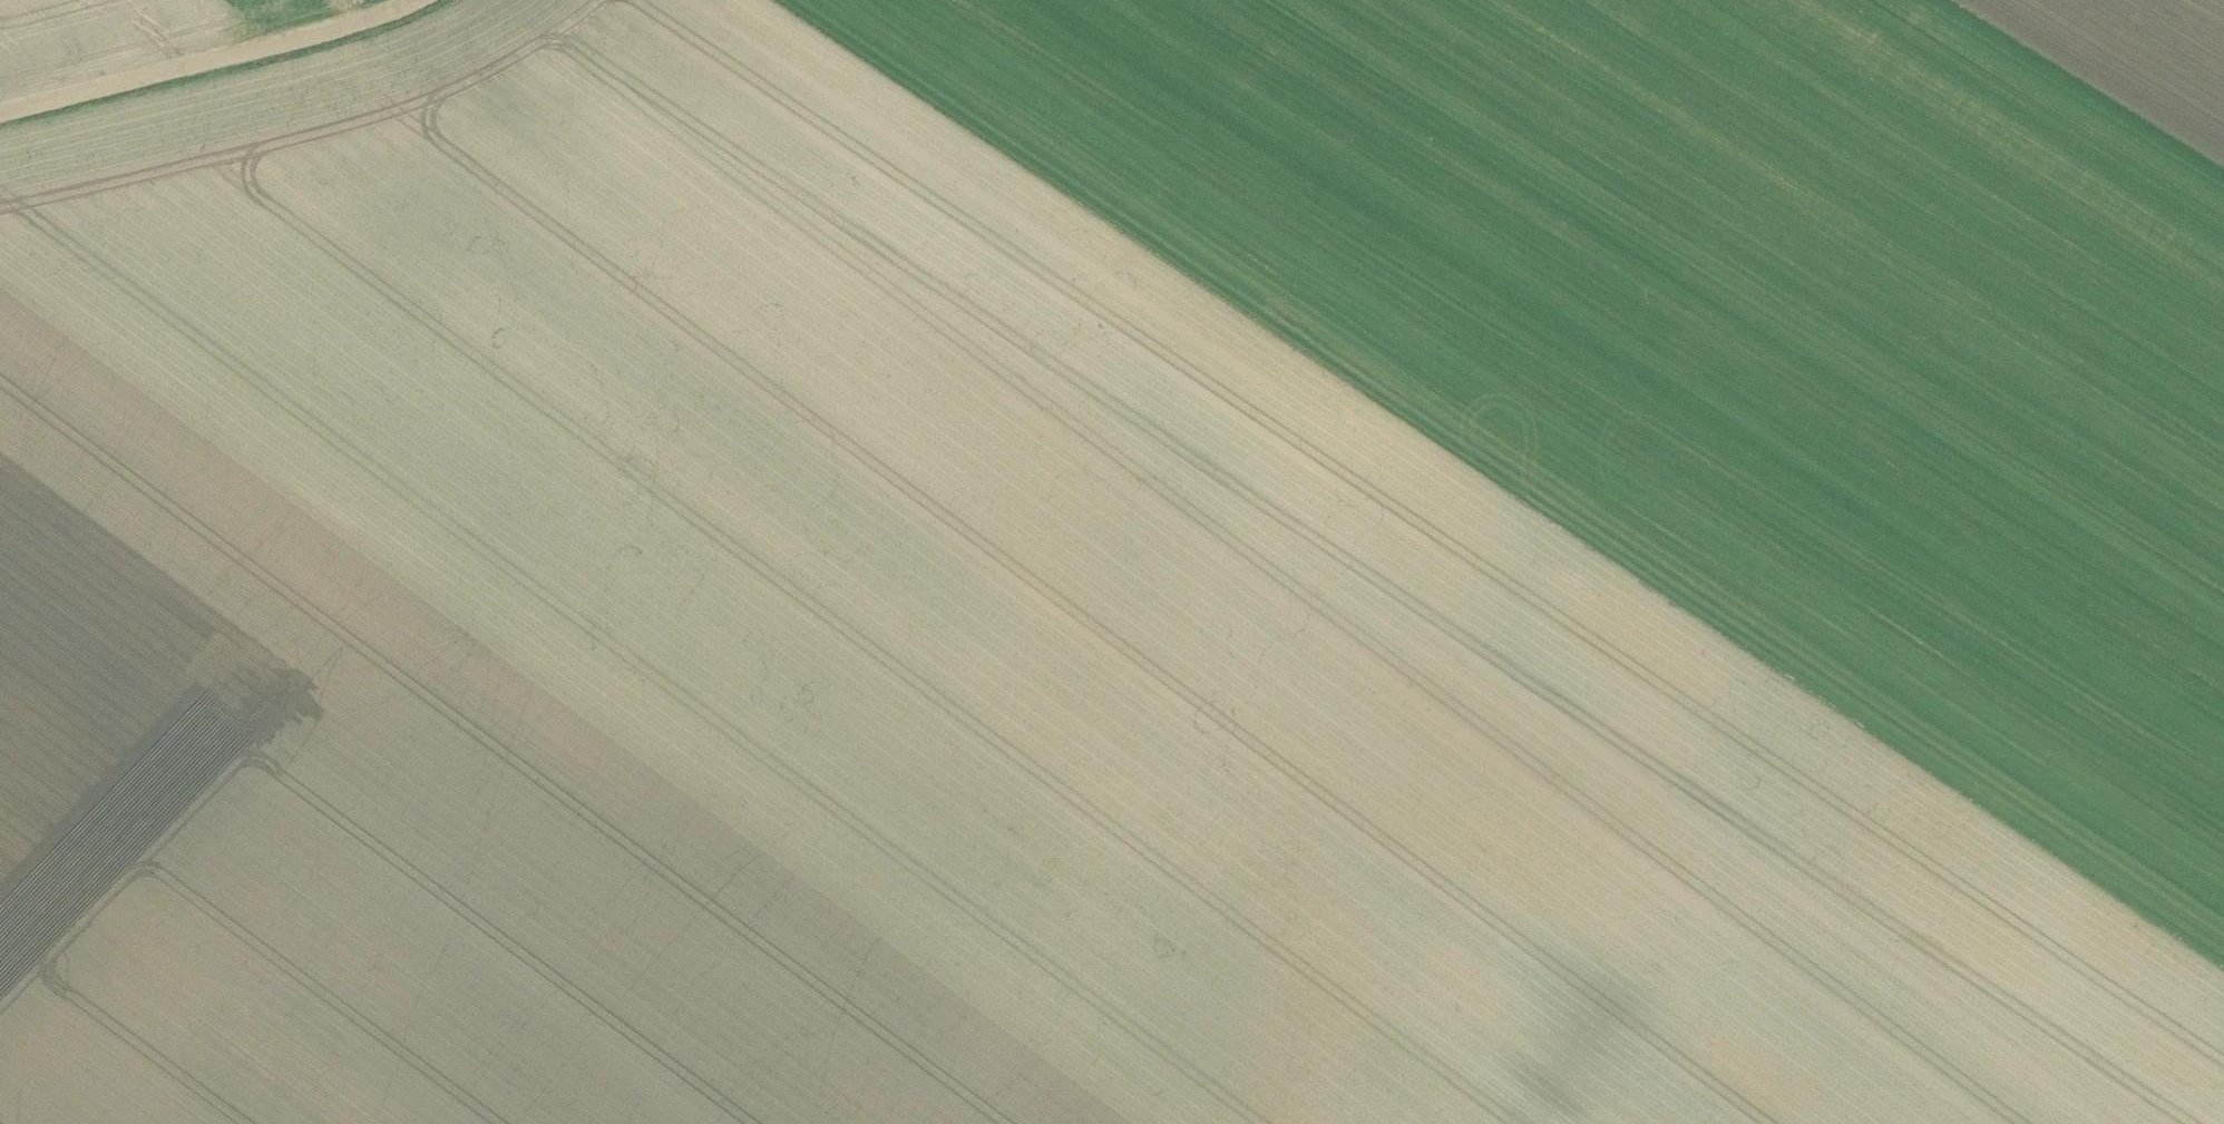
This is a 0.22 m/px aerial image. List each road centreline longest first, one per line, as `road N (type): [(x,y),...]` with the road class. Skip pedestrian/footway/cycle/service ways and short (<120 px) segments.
road 1 (track): [(0,112),(364,17)]

